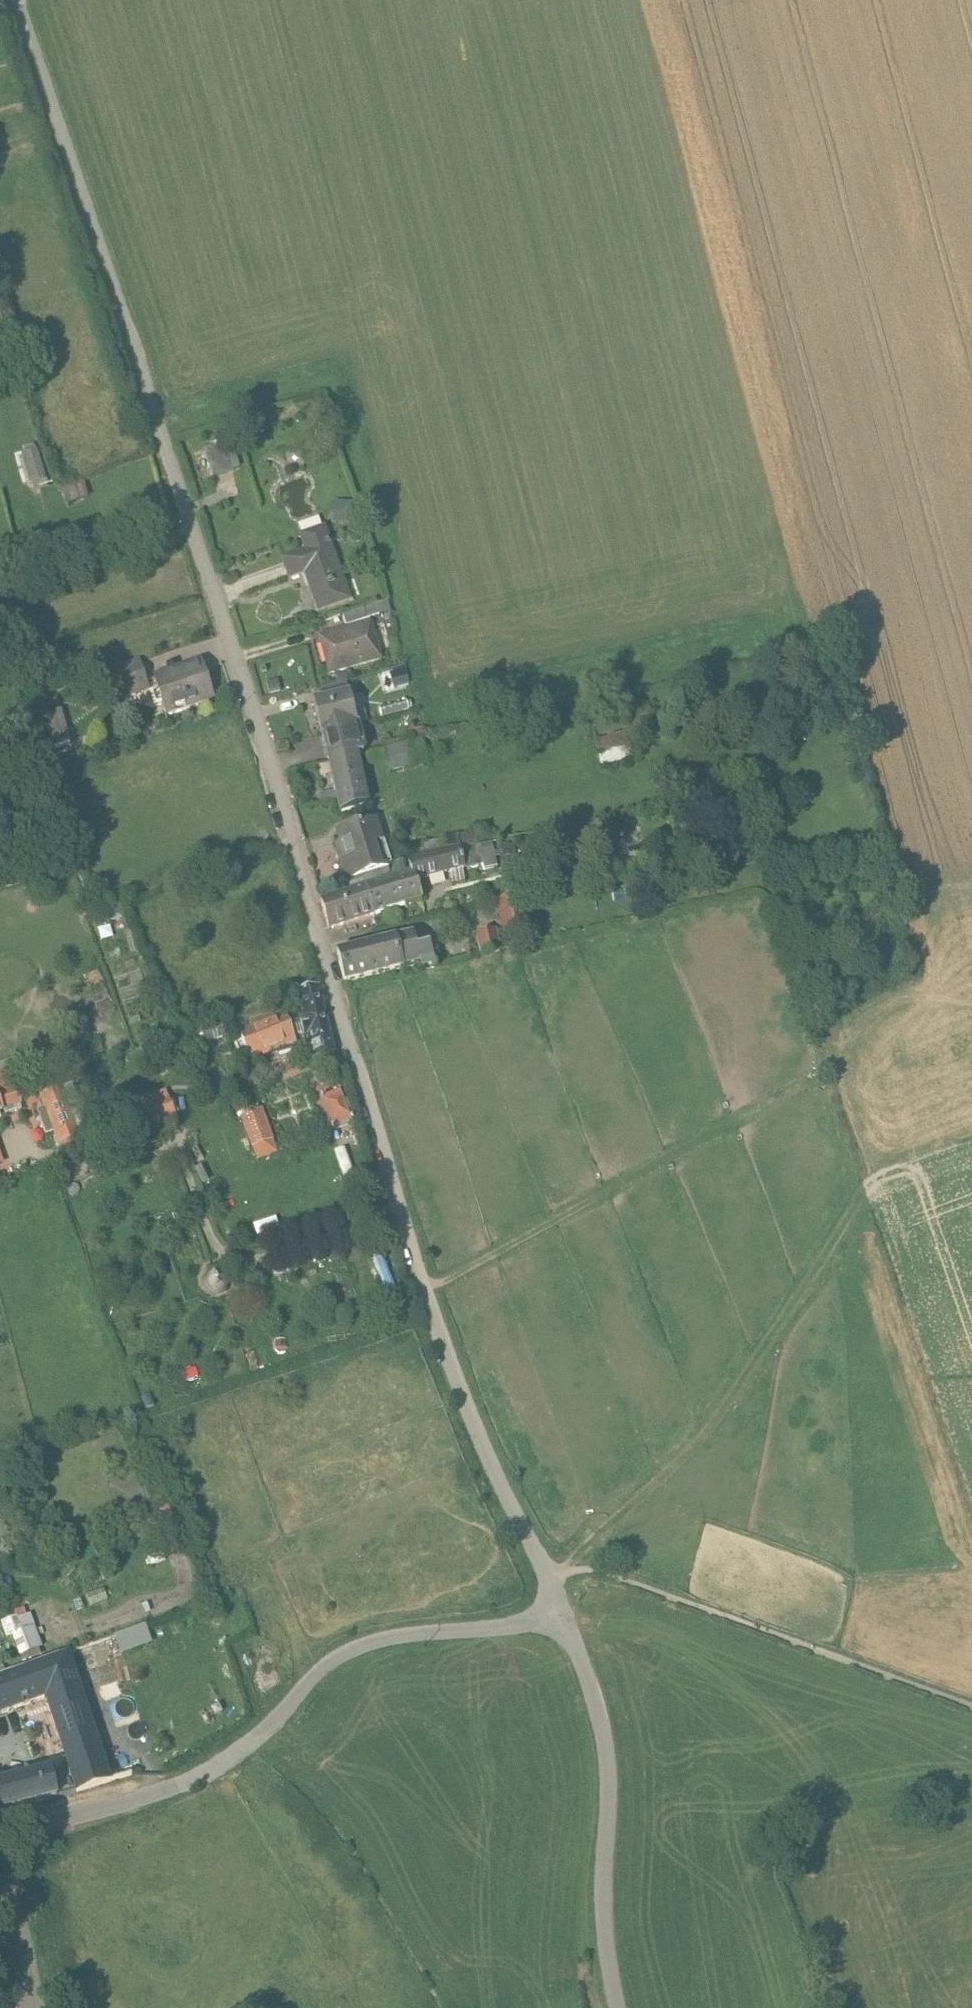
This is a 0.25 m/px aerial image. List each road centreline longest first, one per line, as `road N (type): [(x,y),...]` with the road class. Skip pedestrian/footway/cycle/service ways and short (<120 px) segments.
road 1 (unclassified): [(564,1617),(432,1318),(269,757),(17,0)]
road 2 (unclassified): [(0,1836),(192,1778),(253,1739),(318,1669),(367,1642),(564,1617)]
road 3 (unclassified): [(619,2007),(606,1916),(606,1752),(564,1617)]

